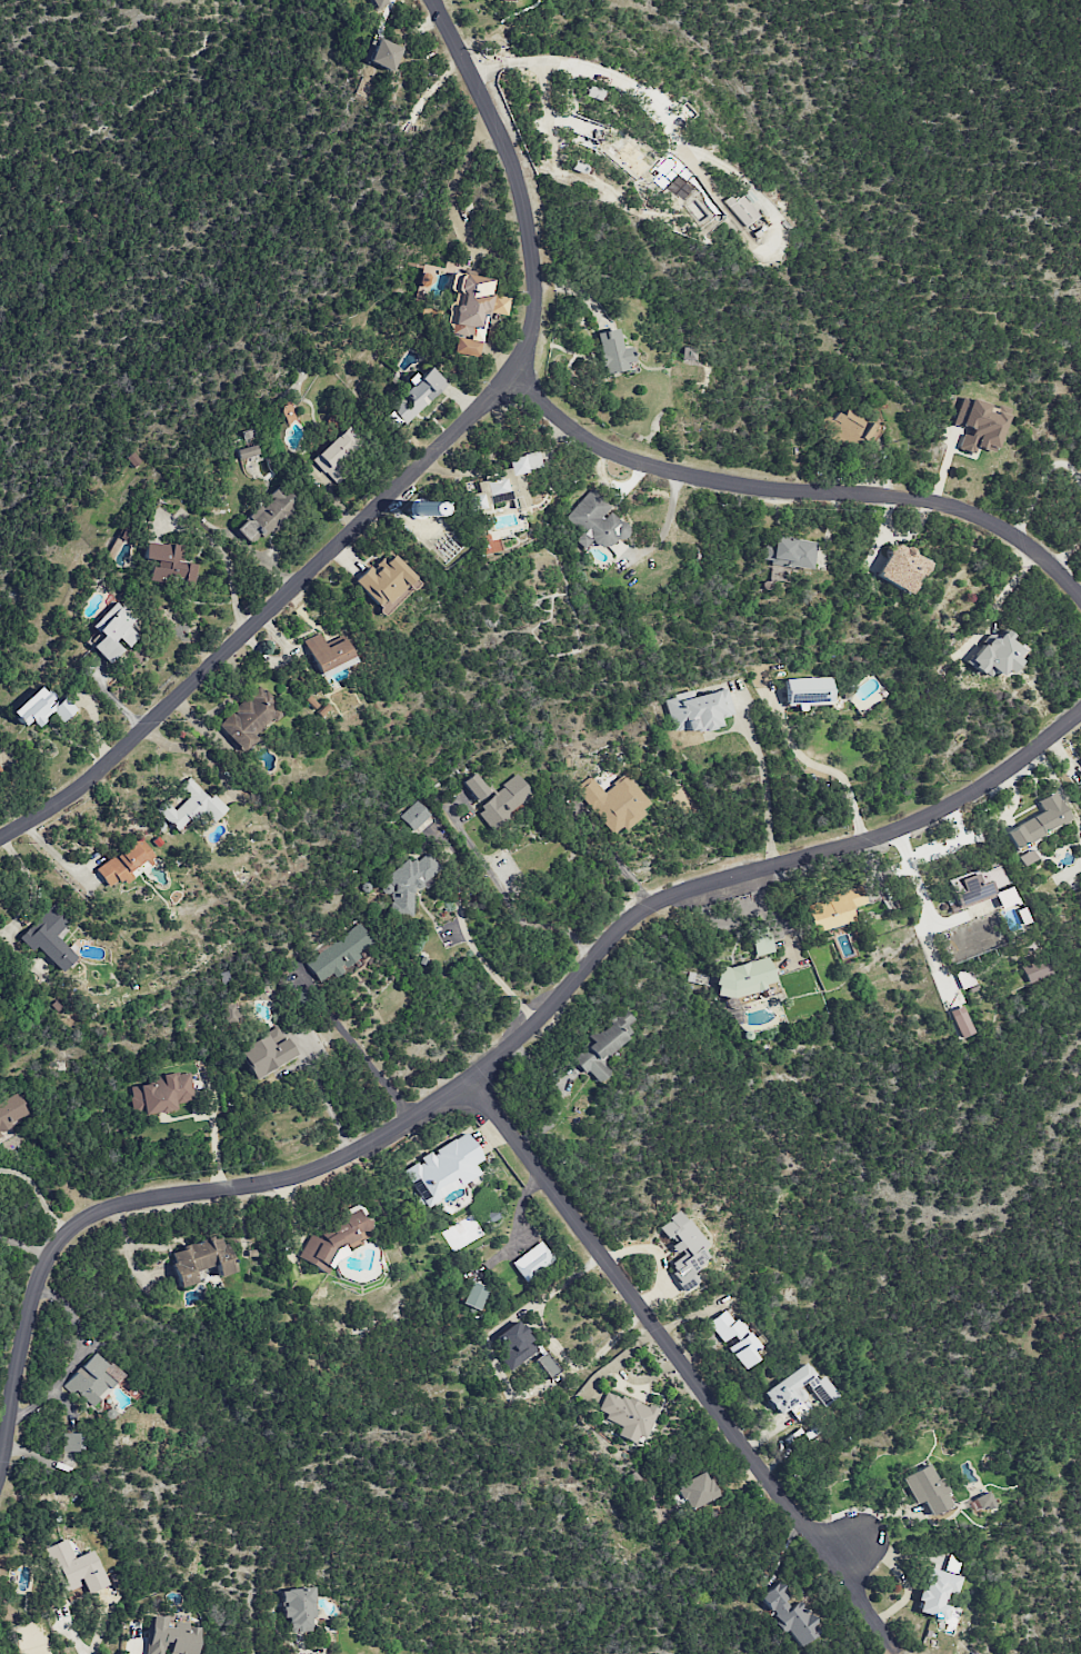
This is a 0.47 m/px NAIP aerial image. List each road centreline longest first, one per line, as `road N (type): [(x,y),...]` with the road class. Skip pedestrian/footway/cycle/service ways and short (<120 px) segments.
road 1 (residential): [(0,1477),(20,1342),(54,1249),(76,1225),(114,1206),(269,1182),(350,1155),(494,1060),(630,919),(653,905),(912,823),(988,785),(1080,711)]
road 2 (residential): [(434,0),(508,151),(527,219),(534,312),(529,341),(480,408),(139,737),(0,836)]
road 3 (residential): [(897,1653),(470,1077)]
road 4 (residential): [(1080,599),(1013,538),(950,505),(733,485),(617,457),(509,371)]

